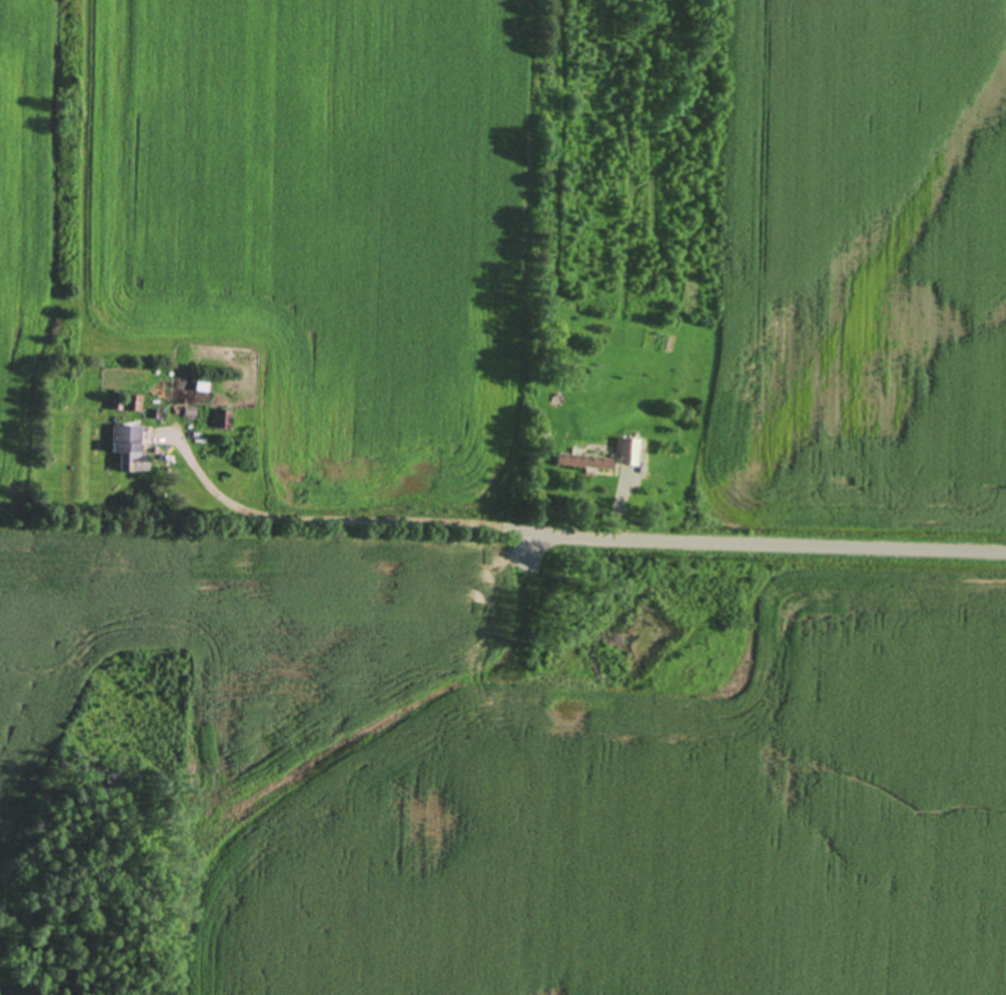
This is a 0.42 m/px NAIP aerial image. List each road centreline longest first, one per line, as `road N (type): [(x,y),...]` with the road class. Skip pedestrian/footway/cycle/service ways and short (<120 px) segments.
road 1 (residential): [(1005,554),(613,543),(435,522),(310,522)]

